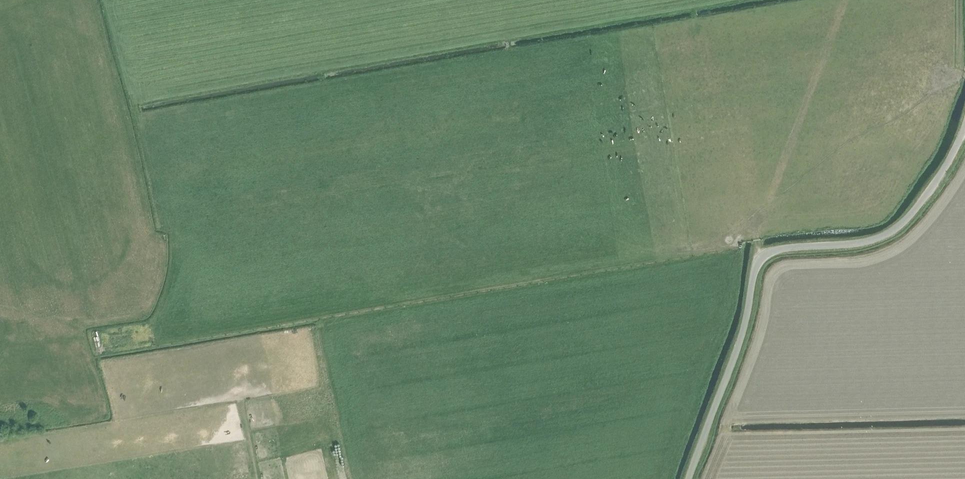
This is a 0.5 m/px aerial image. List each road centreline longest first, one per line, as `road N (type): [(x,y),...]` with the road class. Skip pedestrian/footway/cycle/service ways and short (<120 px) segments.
road 1 (unclassified): [(690,478),(761,260),(779,250),(862,242),(895,230),(936,183),(964,130)]

